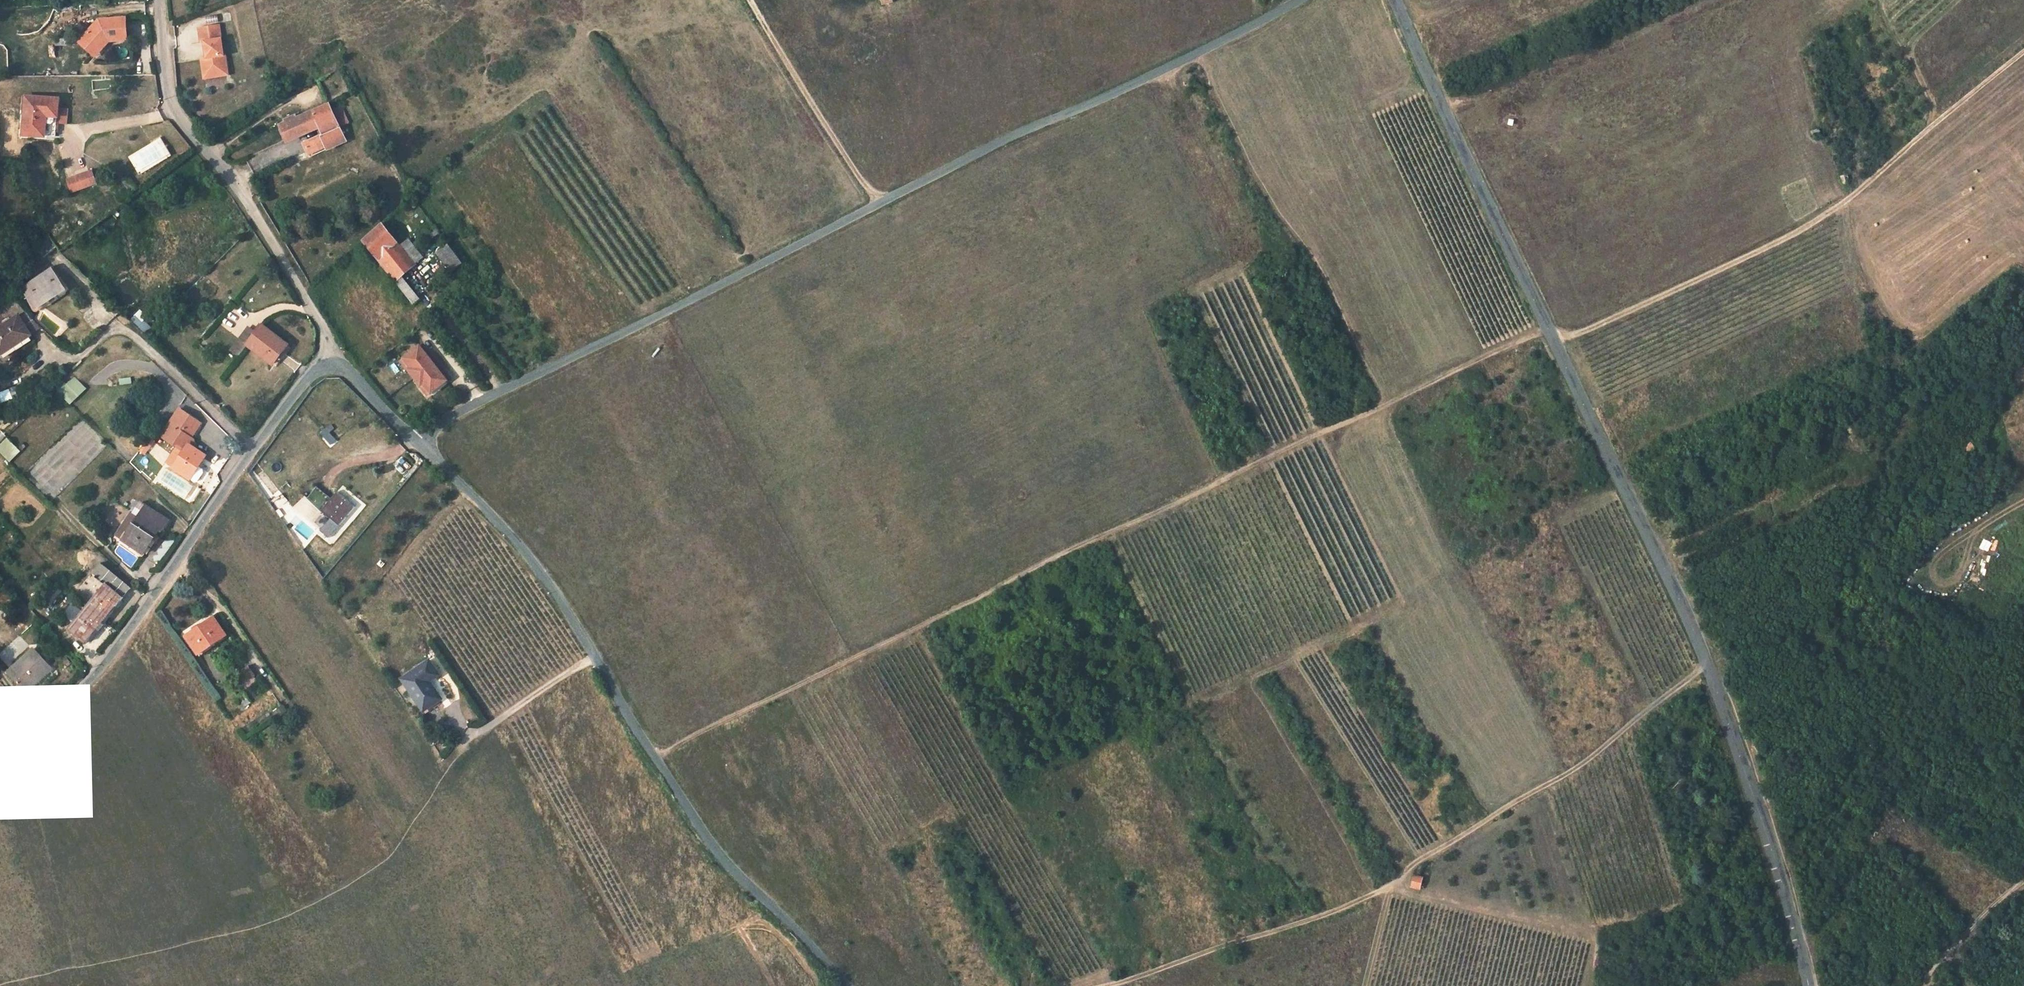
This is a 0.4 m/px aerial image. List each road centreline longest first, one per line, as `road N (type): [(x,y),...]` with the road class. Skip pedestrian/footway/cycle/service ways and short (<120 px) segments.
road 1 (tertiary): [(1399,0),(1713,681),(1777,865),(1805,985)]
road 2 (residential): [(413,439),(1302,0)]
road 3 (track): [(1550,331),(1099,536),(657,759)]
road 4 (unclassified): [(849,985),(716,852),(540,573),(413,439)]
road 5 (track): [(1105,985),(1389,886),(1421,858),(1581,768),(1707,668)]
road 6 (track): [(2023,49),(1810,228),(1555,341)]
road 7 (unclassified): [(0,754),(98,673),(232,478),(331,354)]
road 8 (unclassified): [(331,354),(319,319),(243,193),(175,114),(160,0)]
road 9 (track): [(878,206),(750,0)]
road 10 (track): [(1926,976),(2023,882)]

